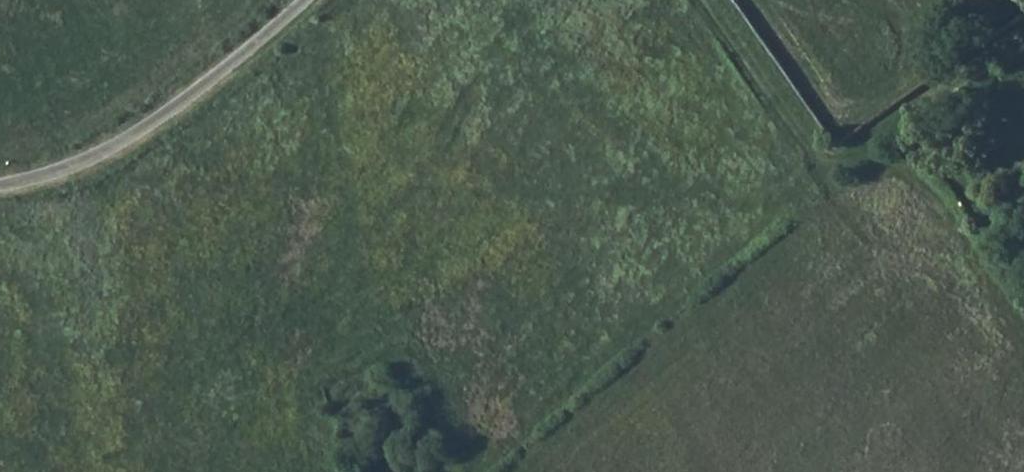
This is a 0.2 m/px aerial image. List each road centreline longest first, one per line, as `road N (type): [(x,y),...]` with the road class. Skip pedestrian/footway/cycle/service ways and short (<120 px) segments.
road 1 (unclassified): [(0,186),(108,150),(218,82),(310,0)]

